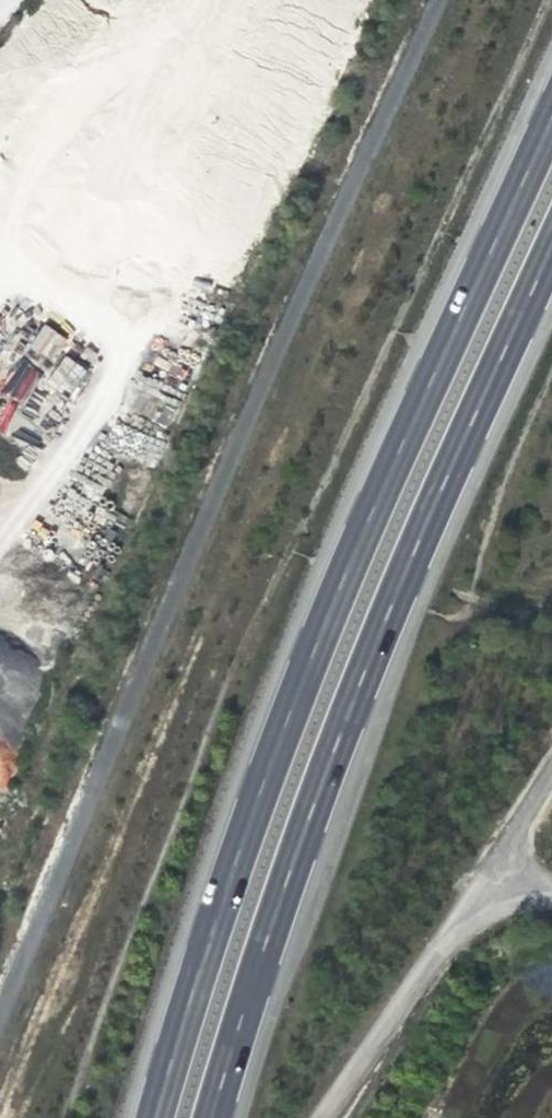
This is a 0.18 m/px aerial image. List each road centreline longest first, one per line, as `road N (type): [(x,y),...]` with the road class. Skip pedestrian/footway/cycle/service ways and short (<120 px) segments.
road 1 (primary): [(551,88),(226,848),(155,1117)]
road 2 (unclassified): [(0,1000),(441,0)]
road 3 (primary): [(205,1117),(319,770),(551,233)]
road 4 (unclassified): [(324,1117),(447,934),(499,906),(551,900)]

